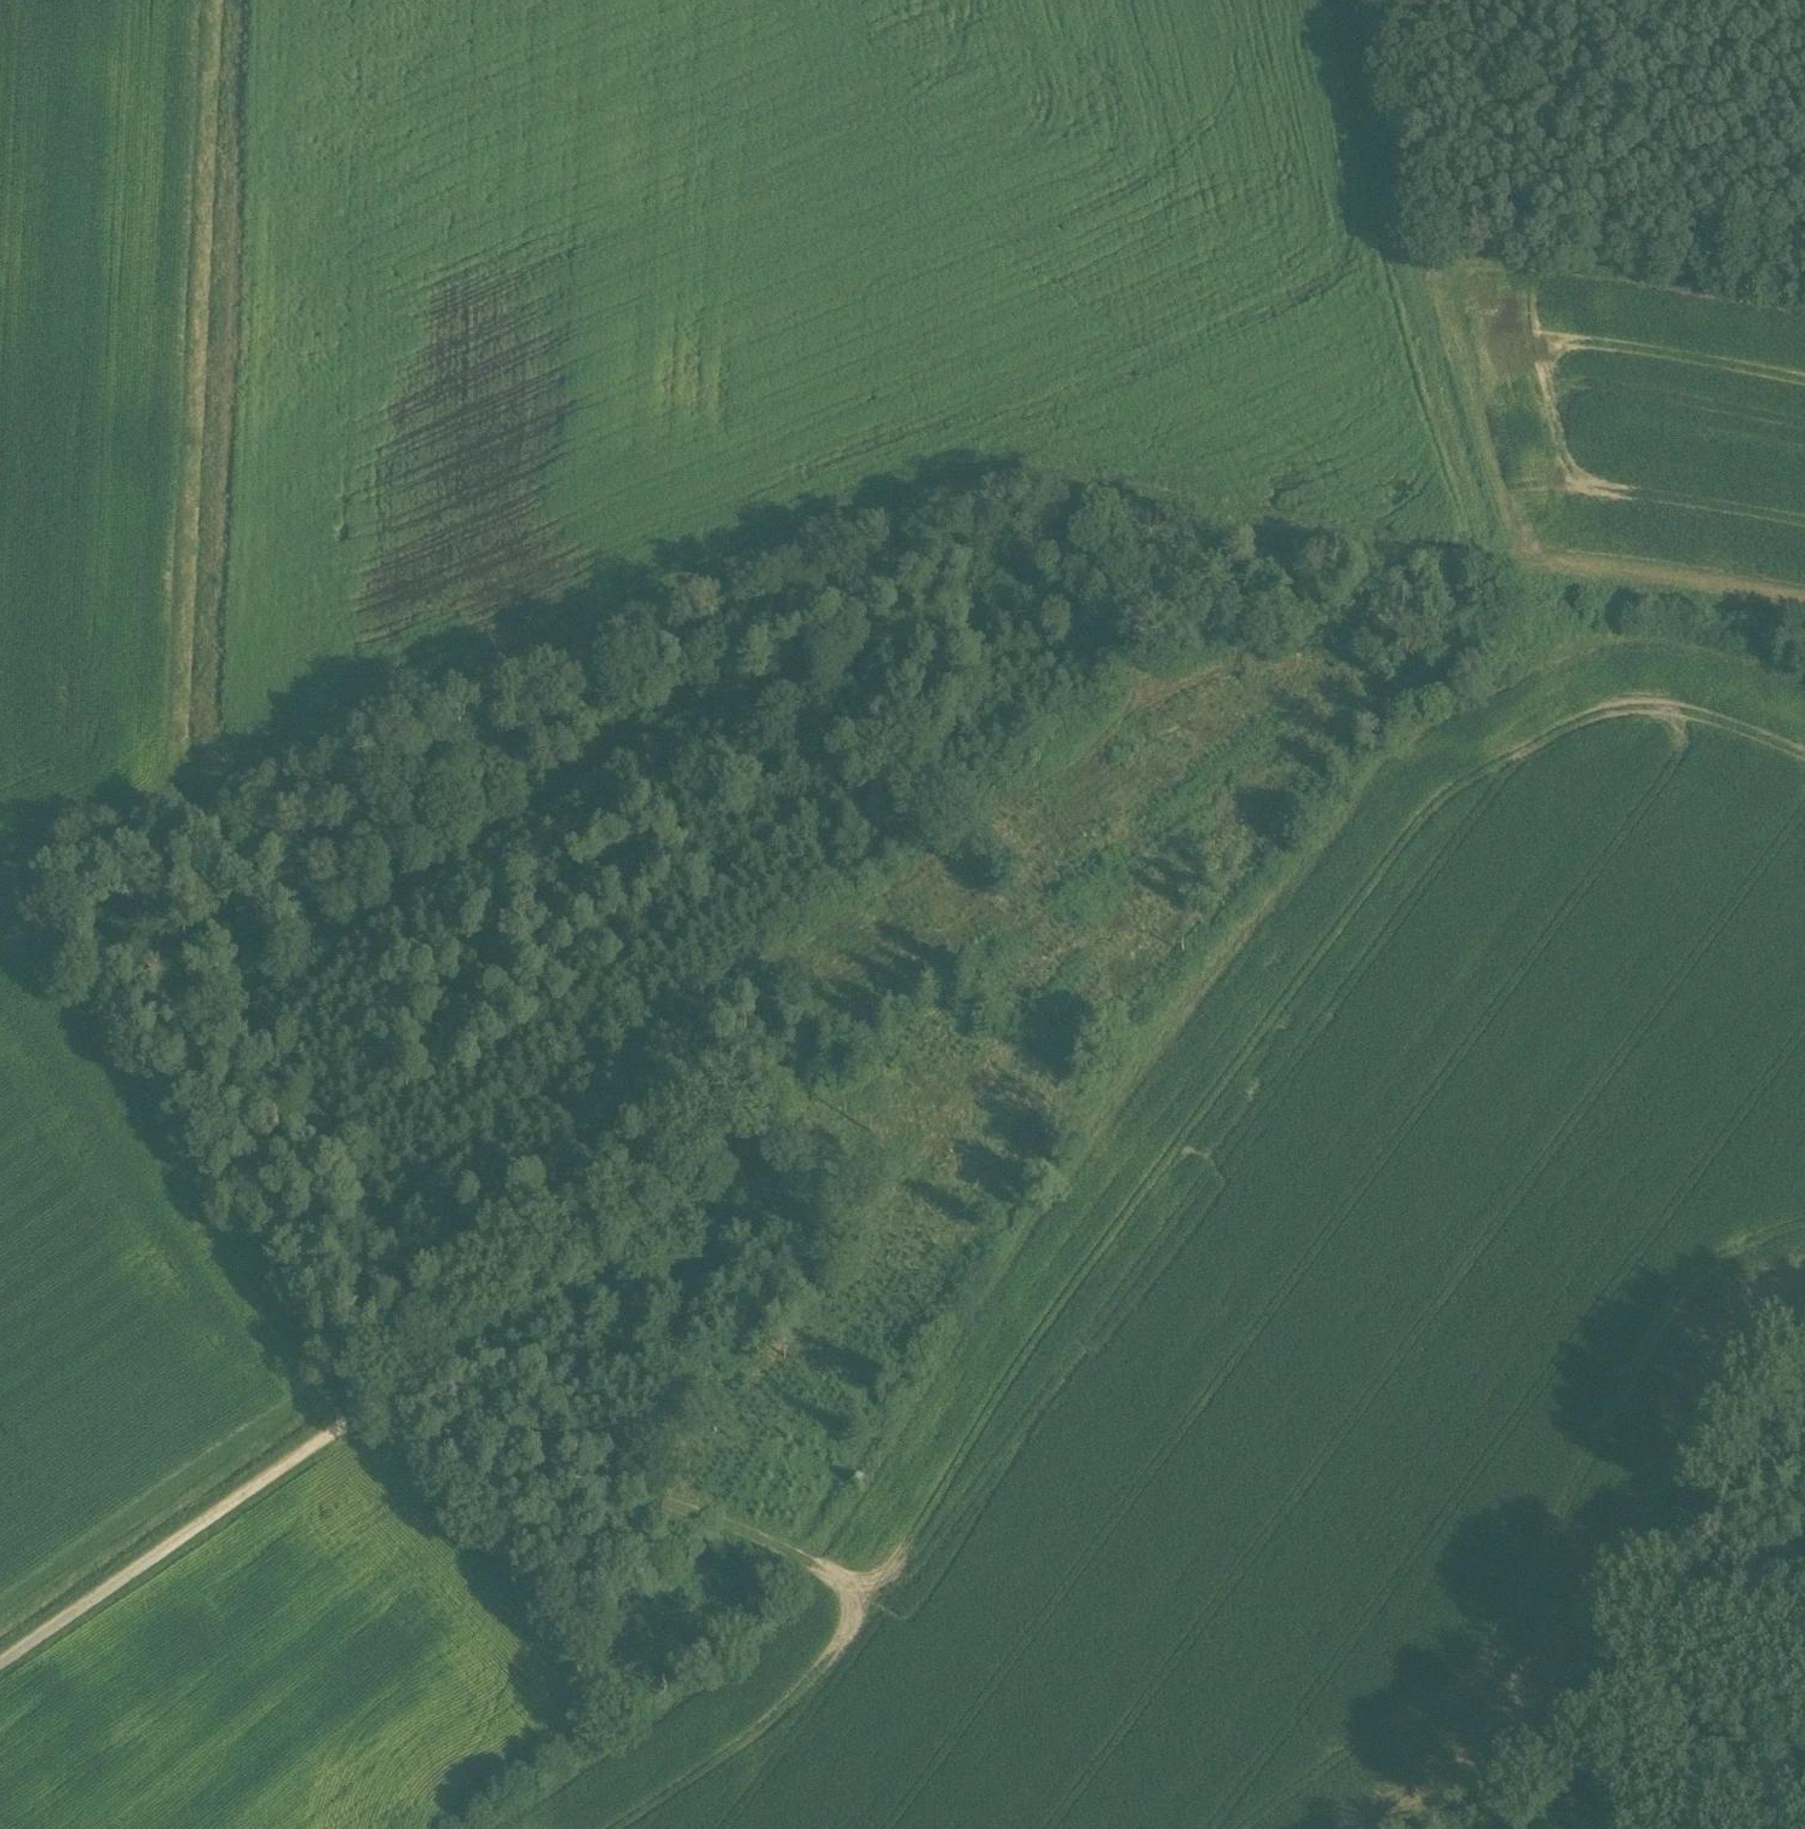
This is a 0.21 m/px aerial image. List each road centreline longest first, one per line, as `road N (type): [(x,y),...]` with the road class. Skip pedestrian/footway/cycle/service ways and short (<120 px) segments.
road 1 (unclassified): [(0,1662),(353,1416)]

